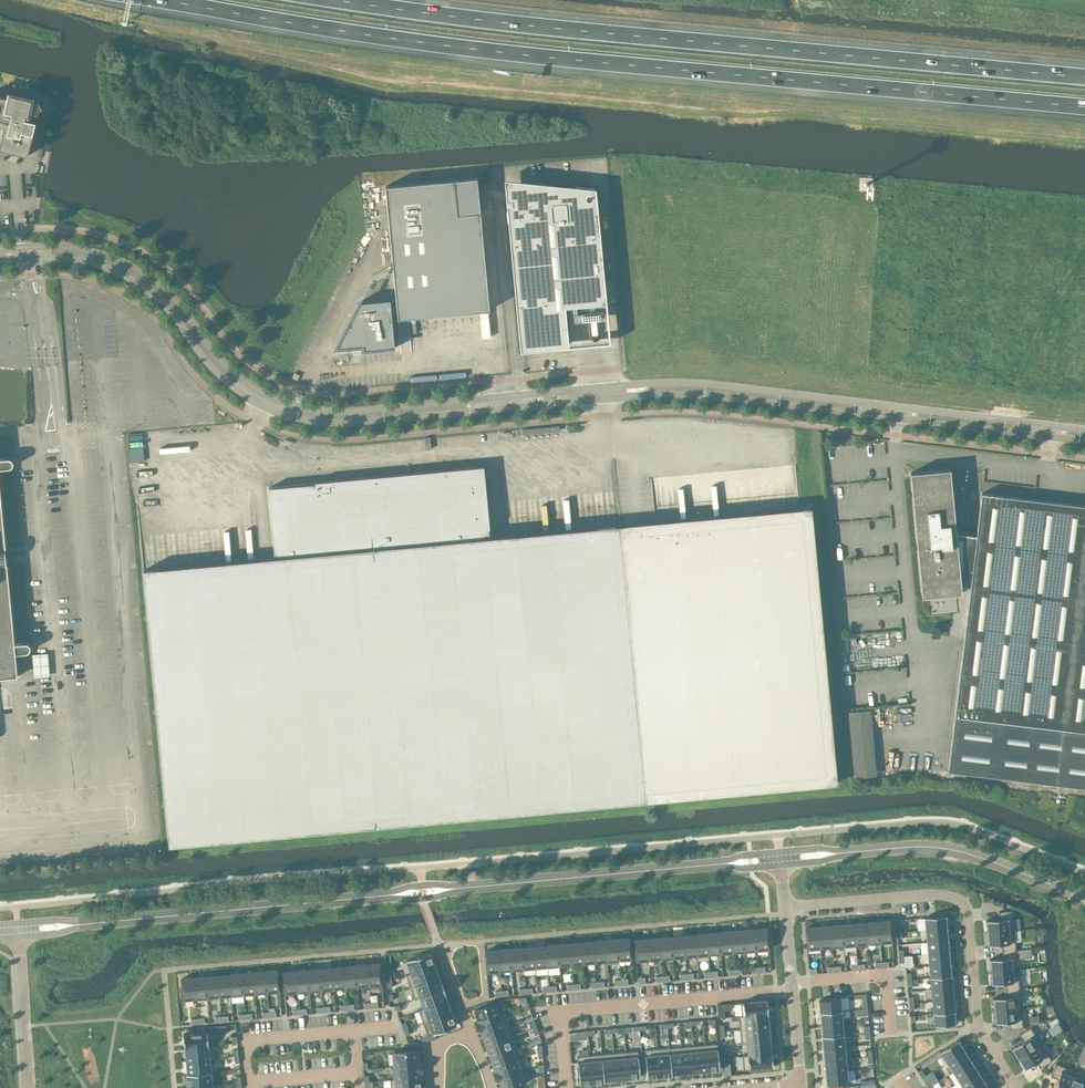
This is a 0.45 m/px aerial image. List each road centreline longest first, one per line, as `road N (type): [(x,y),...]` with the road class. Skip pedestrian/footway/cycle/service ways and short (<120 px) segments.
road 1 (motorway): [(172,0),(498,51),(1084,107)]
road 2 (motorway): [(1084,77),(337,0)]
road 3 (unclassified): [(498,397),(347,411),(276,400),(220,360),(172,296),(141,271),(75,247),(23,247)]
road 4 (unclassified): [(30,258),(92,263),(137,283),(224,380),(292,417),(342,423),(499,408)]
road 5 (residential): [(786,907),(927,894),(962,902),(978,1026),(1017,1087)]
road 6 (unclassified): [(77,924),(396,895)]
road 7 (unclassified): [(899,406),(707,383),(598,387)]
road 8 (unclassified): [(599,399),(688,394),(898,418)]
road 9 (unclassified): [(447,890),(727,864)]
road 10 (unclassified): [(837,854),(942,848),(1084,897)]
road 11 (residential): [(801,1084),(786,907)]
road 12 (unclassified): [(1053,425),(899,406)]
road 13 (unclassified): [(898,418),(1051,437)]
road 14 (residential): [(492,1087),(440,945)]
road 15 (residential): [(29,1087),(19,953)]

